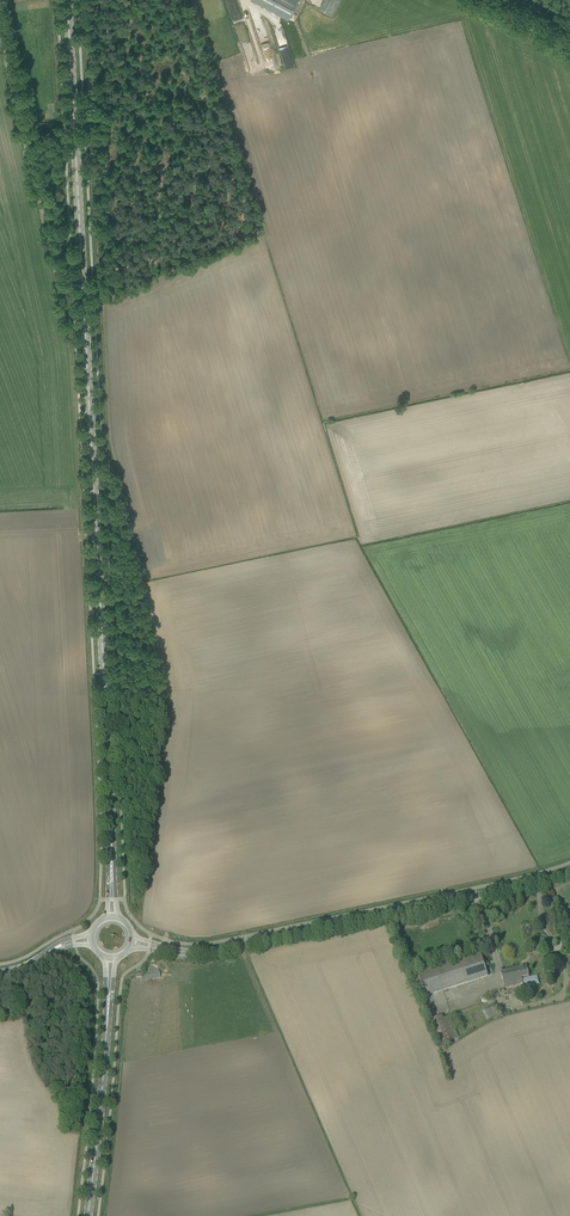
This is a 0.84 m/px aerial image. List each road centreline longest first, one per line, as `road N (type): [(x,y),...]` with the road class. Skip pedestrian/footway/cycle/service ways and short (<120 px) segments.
road 1 (primary): [(112,864),(67,0)]
road 2 (tertiary): [(169,950),(223,949),(569,871)]
road 3 (primary): [(88,1215),(107,1022)]

